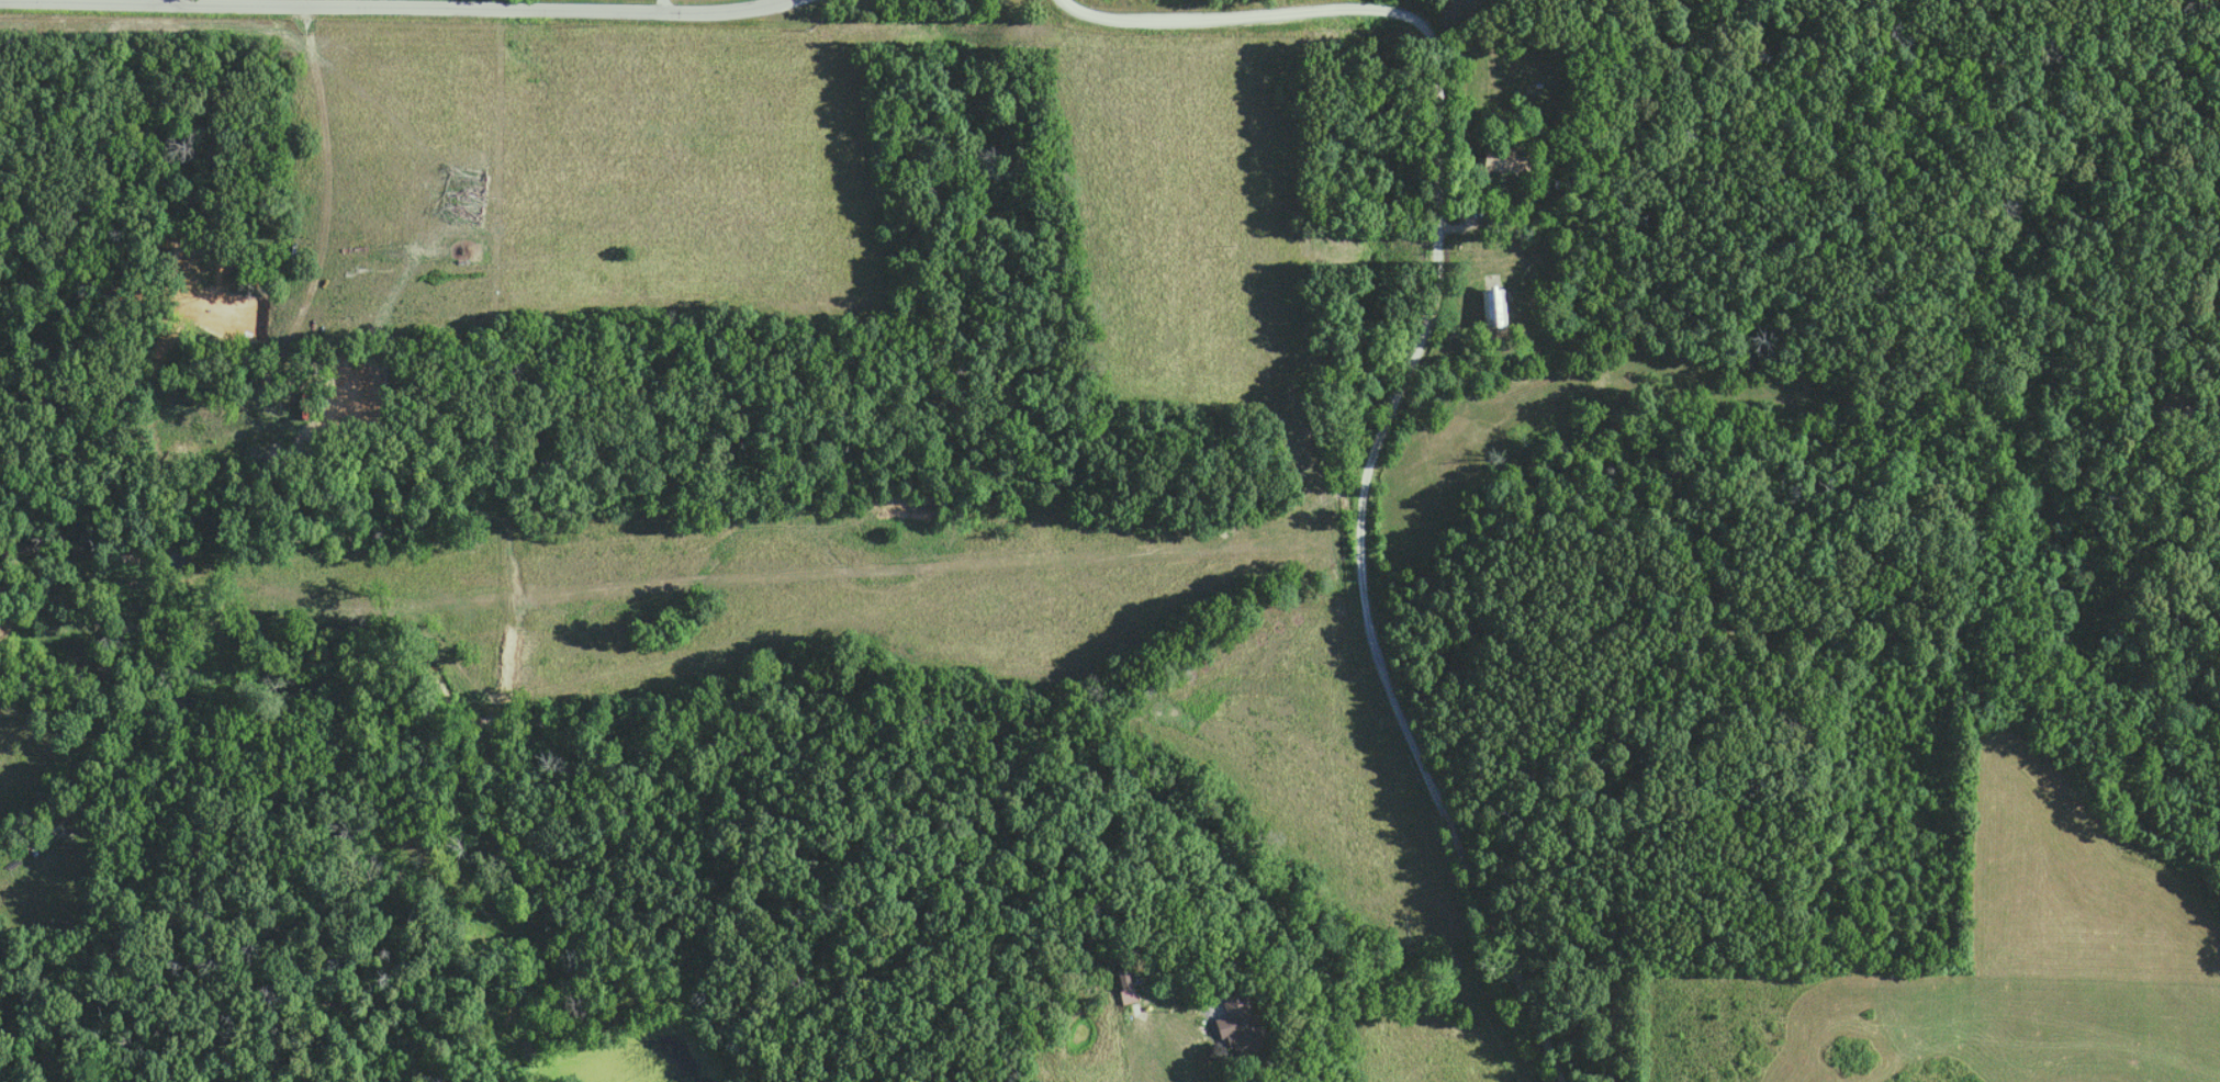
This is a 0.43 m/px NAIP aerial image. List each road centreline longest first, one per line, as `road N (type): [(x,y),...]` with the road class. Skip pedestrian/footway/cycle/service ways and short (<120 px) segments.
road 1 (residential): [(1569,1081),(1436,793),(1376,638),(1363,462),(1429,286),(1429,42),(1416,0)]
road 2 (residential): [(797,0),(718,11),(0,2)]
road 3 (residential): [(1301,0),(1240,26),(1078,19),(1040,0)]

